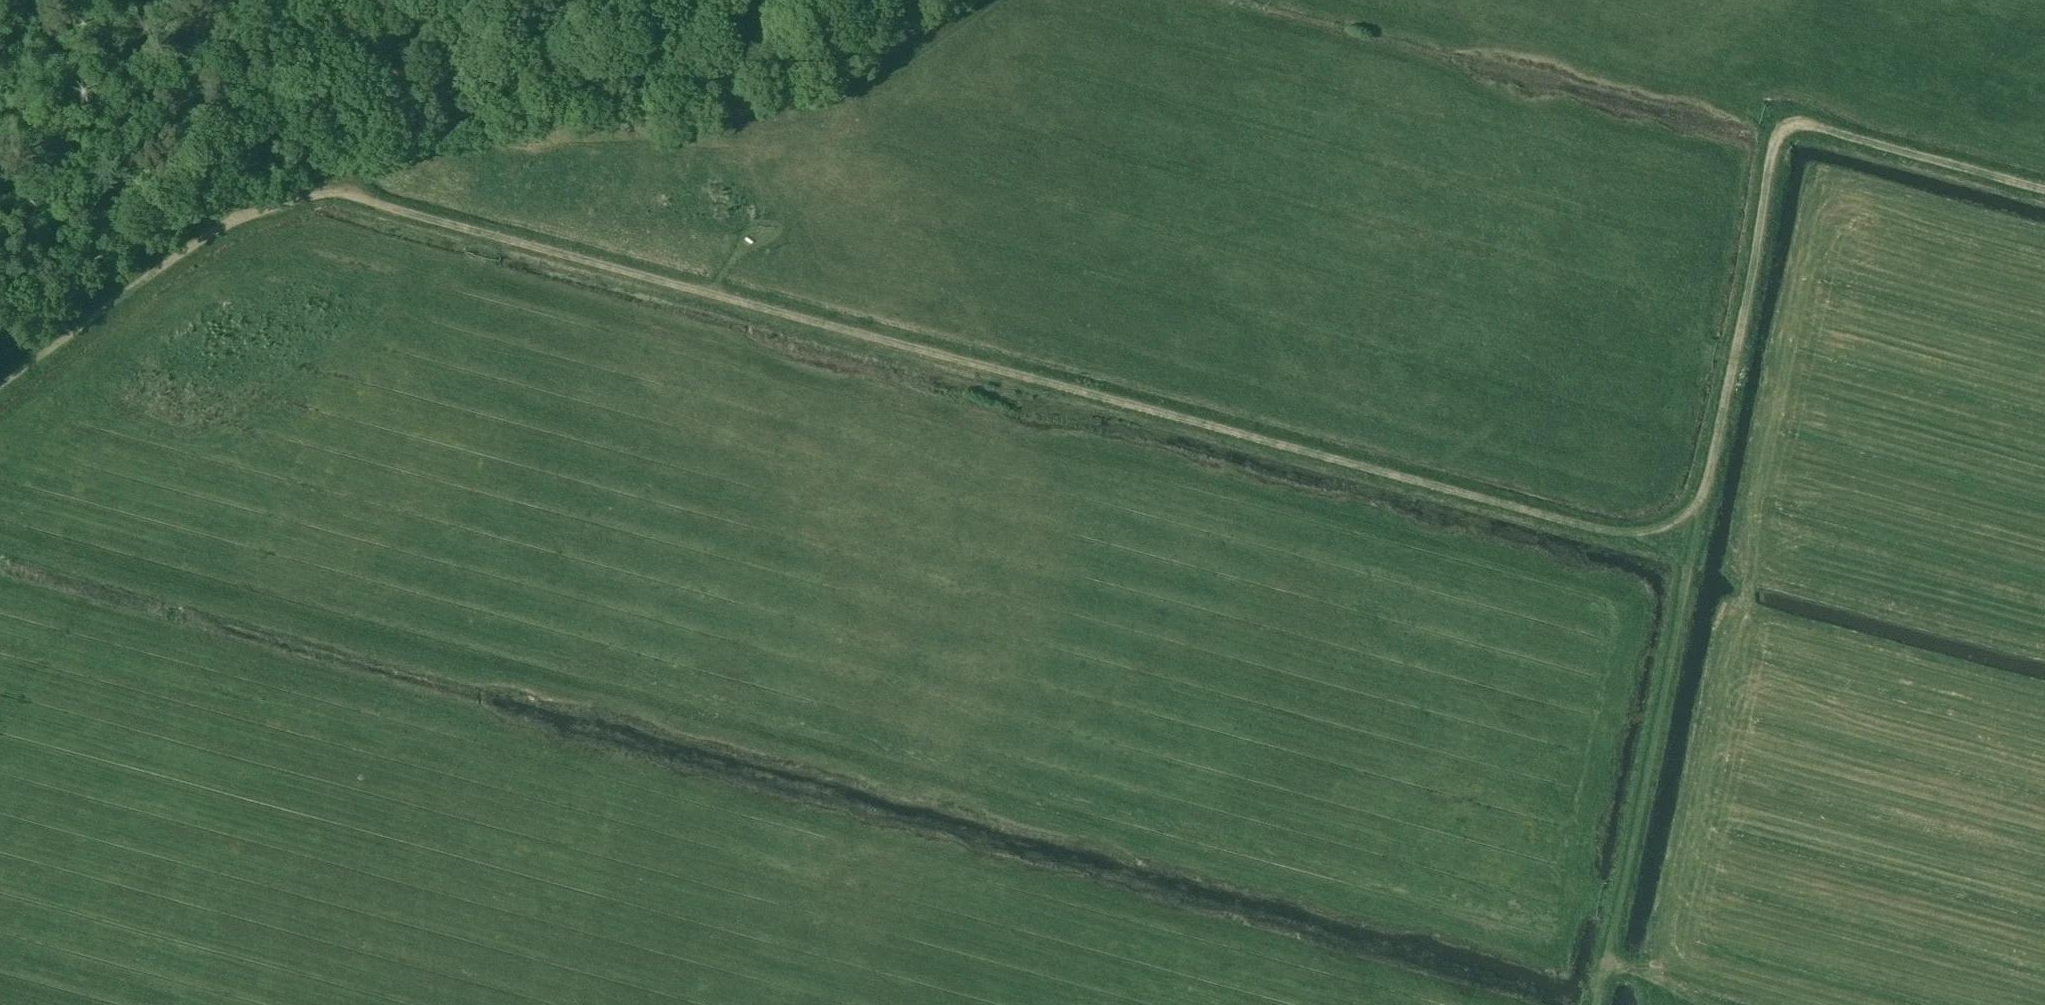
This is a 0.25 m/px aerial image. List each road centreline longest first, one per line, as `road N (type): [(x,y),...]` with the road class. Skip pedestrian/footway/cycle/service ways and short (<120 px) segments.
road 1 (track): [(0,376),(228,219),(330,192),(1605,531),(1654,534),(1692,516),(1704,494),(1781,129),(1813,128),(2044,190)]
road 2 (track): [(1692,516),(1667,681),(1597,1004)]

